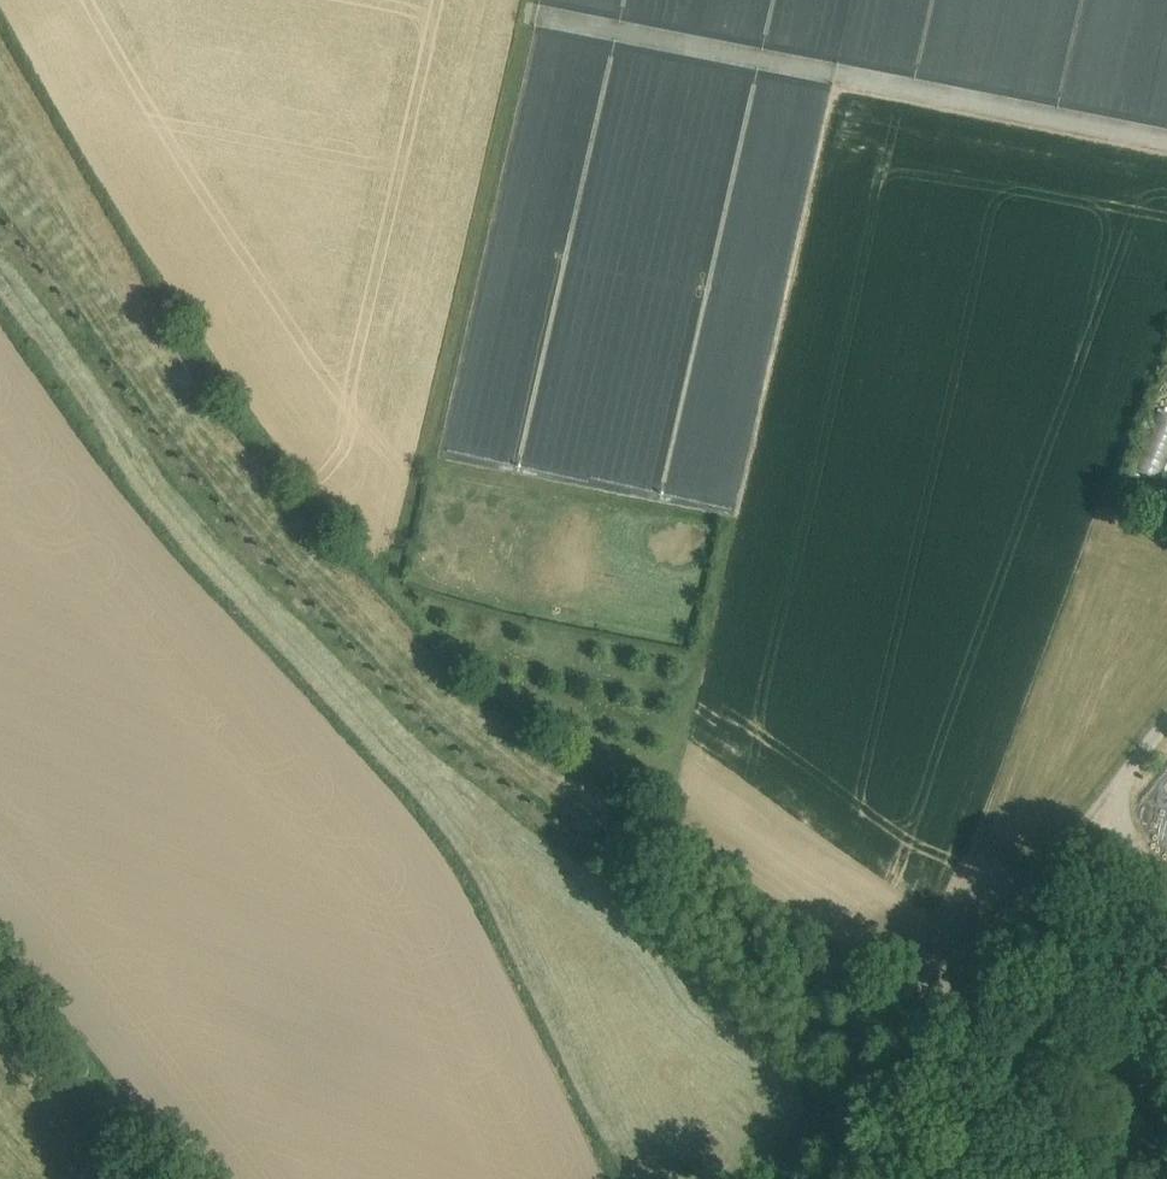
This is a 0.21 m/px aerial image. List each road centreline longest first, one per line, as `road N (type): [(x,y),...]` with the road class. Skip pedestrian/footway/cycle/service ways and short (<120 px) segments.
road 1 (track): [(531,15),(1166,142)]
road 2 (track): [(1166,724),(988,957)]

